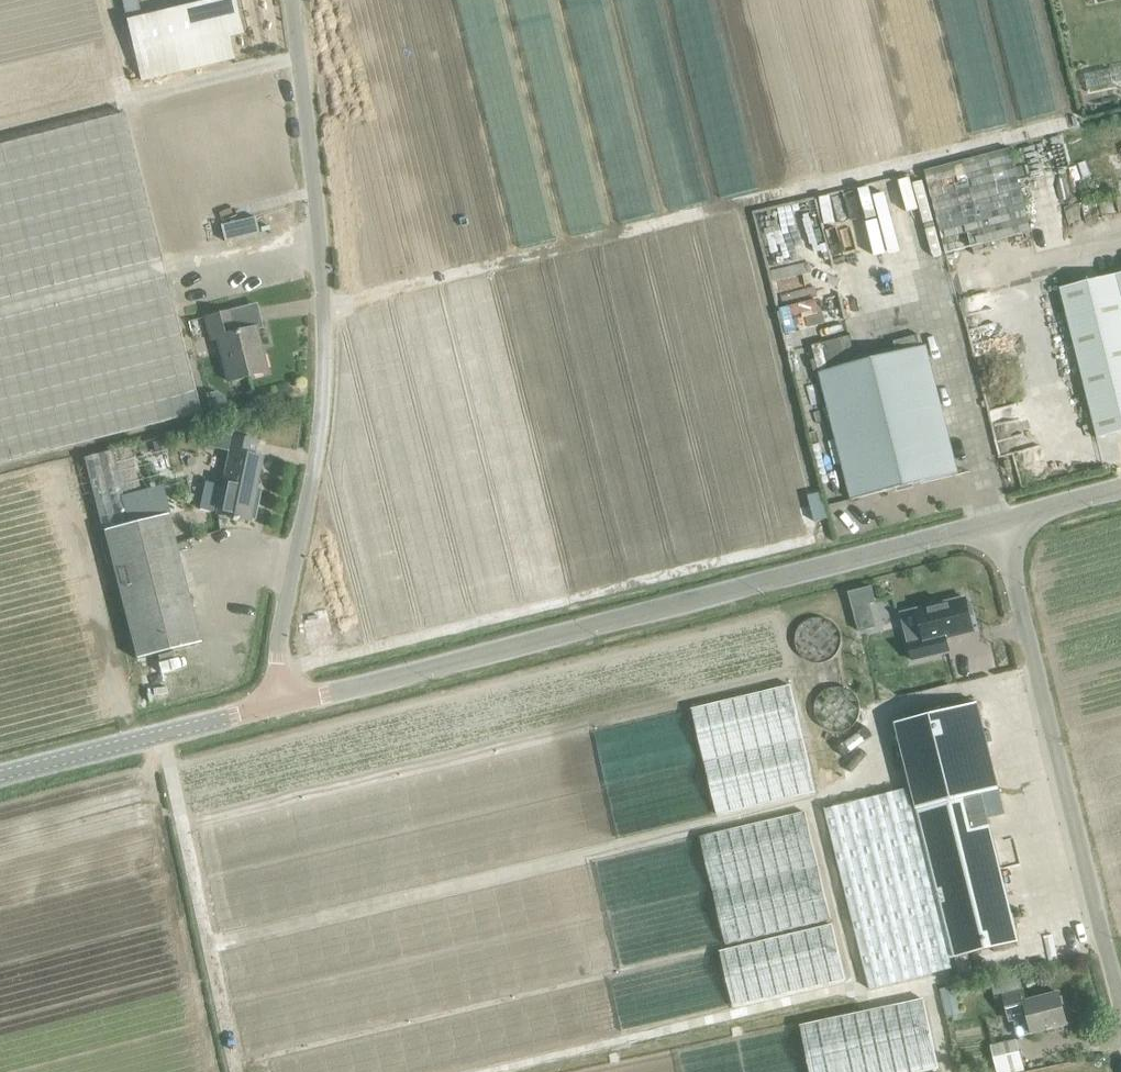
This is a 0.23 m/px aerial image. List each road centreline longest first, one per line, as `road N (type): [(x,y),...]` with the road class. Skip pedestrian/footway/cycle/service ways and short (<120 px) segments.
road 1 (unclassified): [(277,706),(1002,522)]
road 2 (unclassified): [(277,706),(277,649),(307,505),(325,334),(293,0)]
road 3 (unclassified): [(1120,1011),(1002,522)]
road 4 (track): [(299,57),(0,130)]
road 5 (unclassified): [(0,776),(277,706)]
road 6 (unclassified): [(1002,522),(1120,490)]

